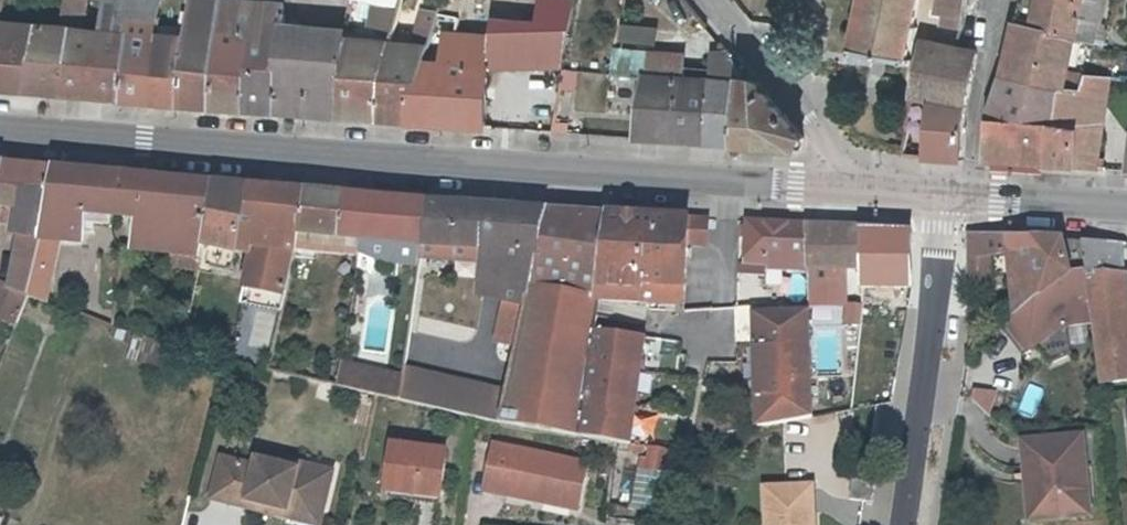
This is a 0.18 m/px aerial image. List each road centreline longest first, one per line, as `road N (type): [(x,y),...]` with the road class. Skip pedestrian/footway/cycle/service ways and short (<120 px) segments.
road 1 (primary): [(0,121),(858,183)]
road 2 (residential): [(910,524),(937,344),(942,188)]
road 3 (residential): [(858,183),(708,0)]
road 4 (residential): [(997,0),(966,190)]
road 5 (primary): [(966,190),(1126,198)]

